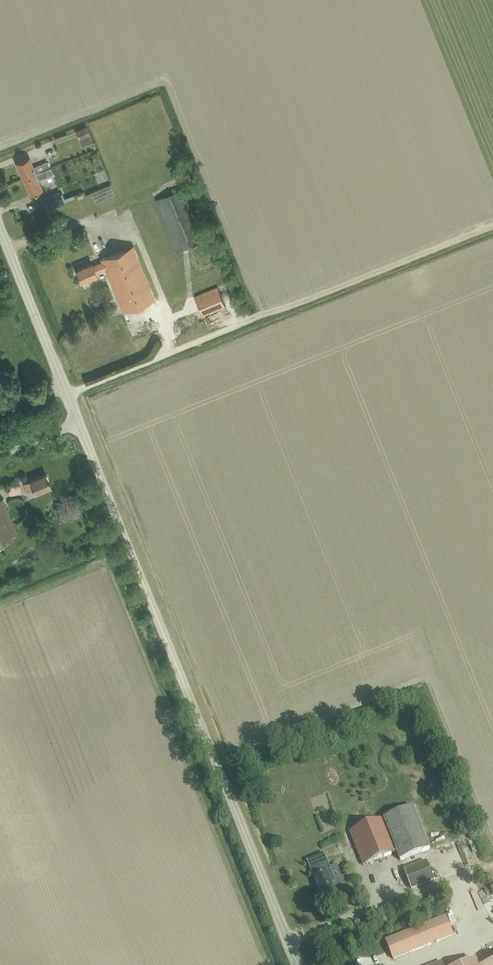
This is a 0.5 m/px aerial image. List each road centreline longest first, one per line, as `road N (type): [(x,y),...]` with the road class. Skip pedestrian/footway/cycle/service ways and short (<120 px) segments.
road 1 (unclassified): [(297,964),(0,228)]

